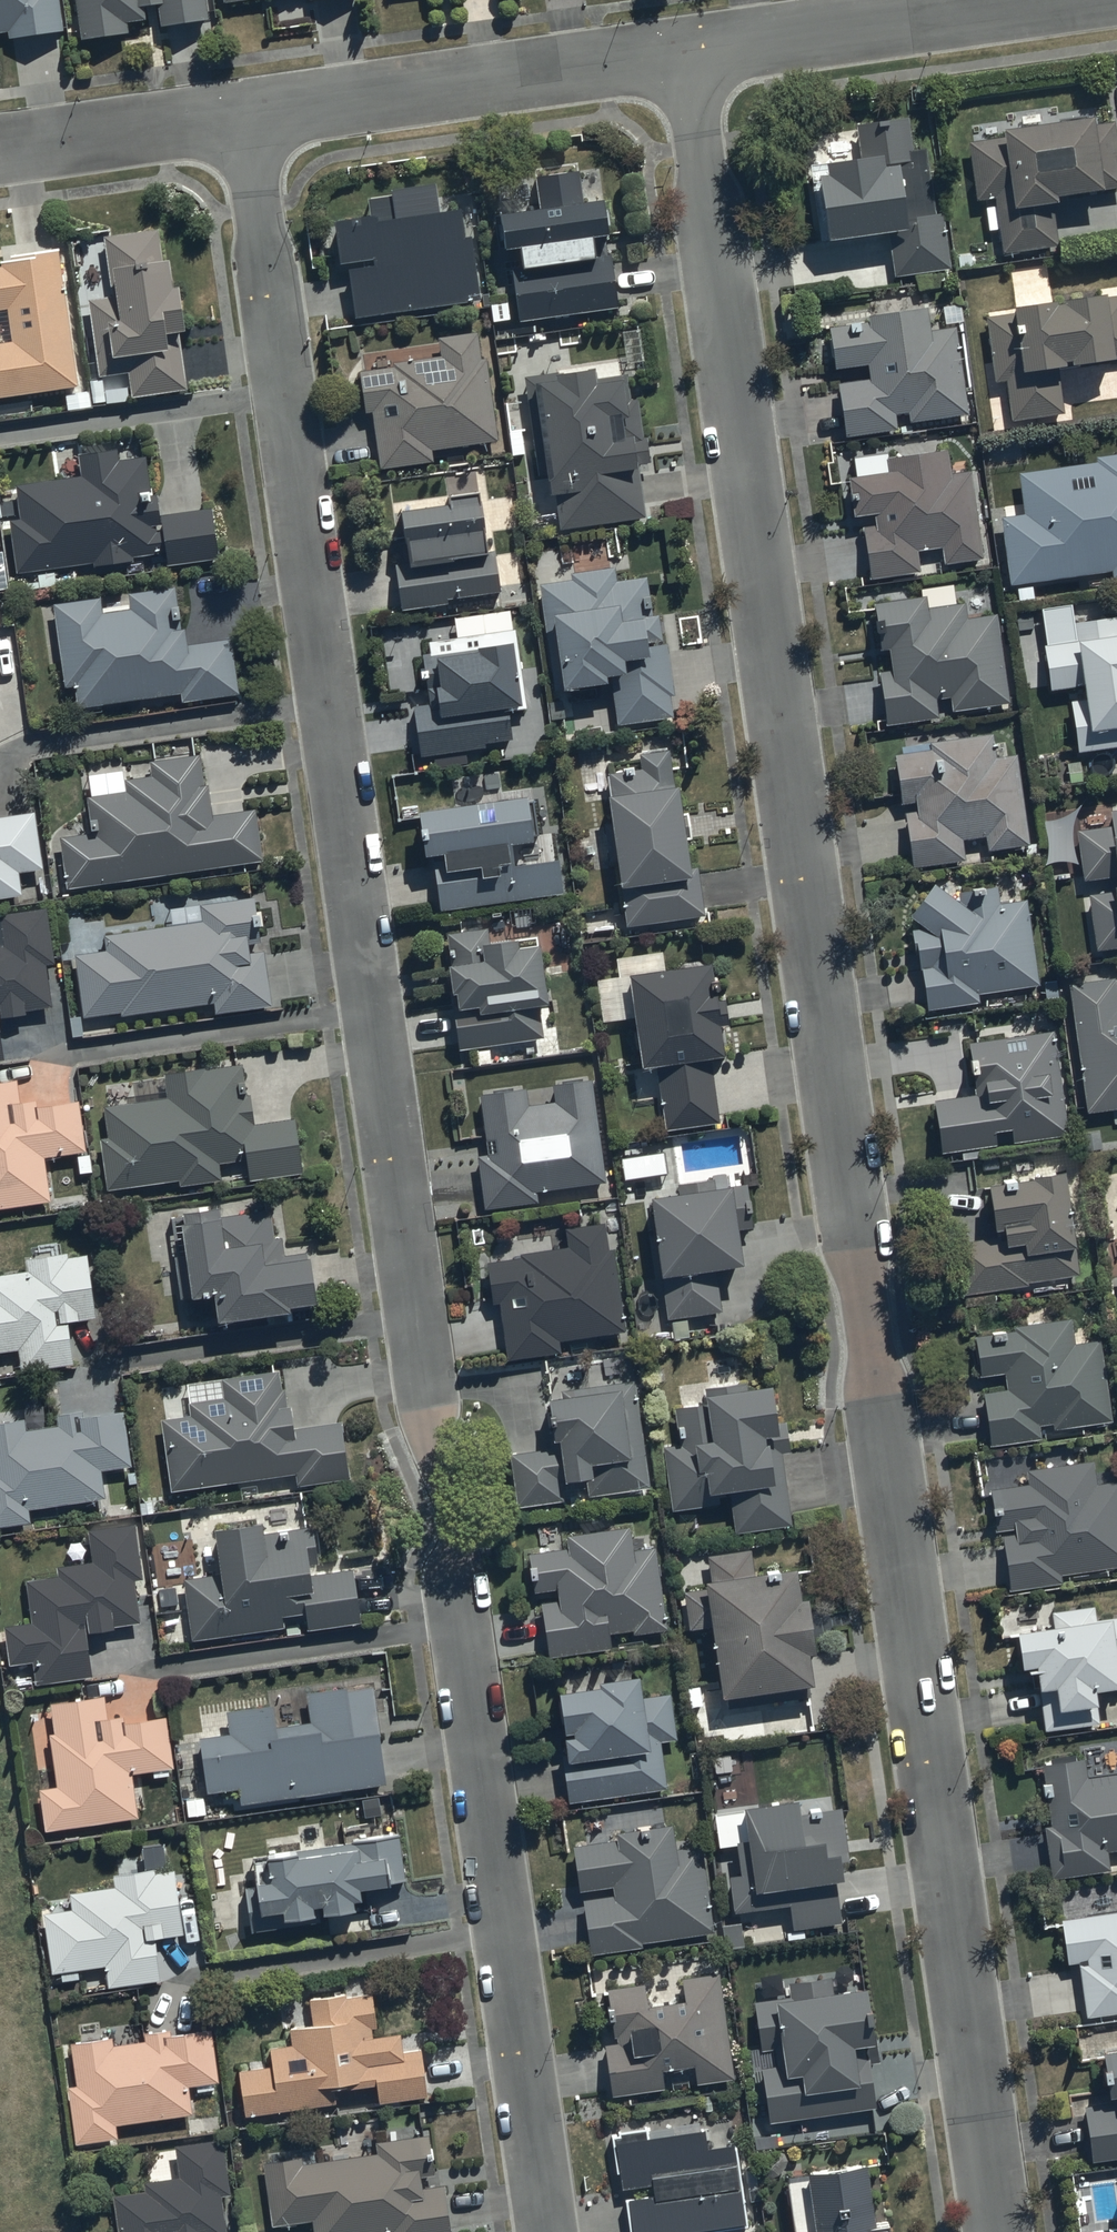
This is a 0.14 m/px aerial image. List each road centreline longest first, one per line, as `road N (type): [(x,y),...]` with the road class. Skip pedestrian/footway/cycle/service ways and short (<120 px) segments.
road 1 (residential): [(993,2231),(688,53)]
road 2 (residential): [(246,117),(437,1460),(457,1542),(549,2231)]
road 3 (residential): [(246,117),(688,53)]
road 4 (residential): [(688,53),(1053,0)]
road 5 (residential): [(0,153),(246,117)]

